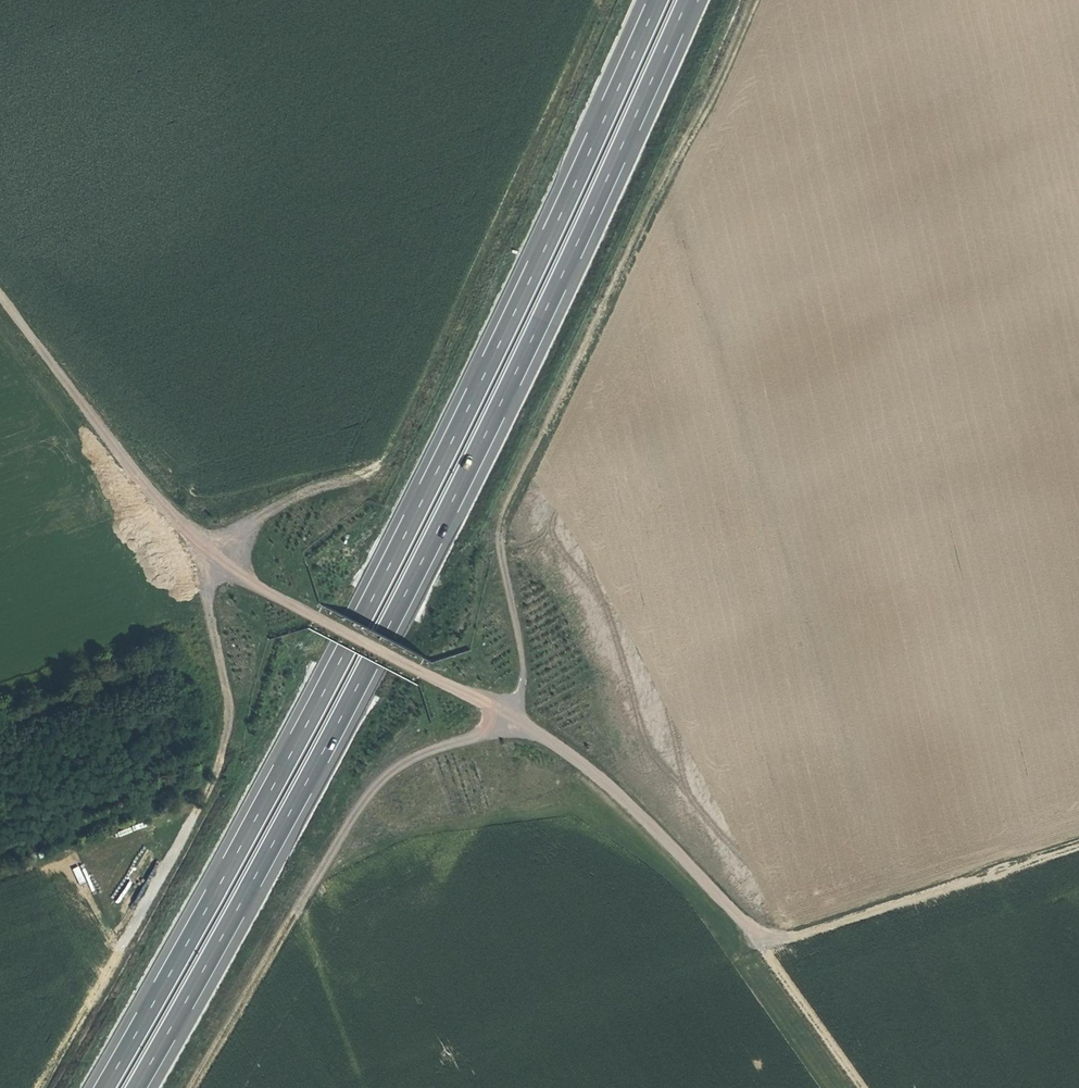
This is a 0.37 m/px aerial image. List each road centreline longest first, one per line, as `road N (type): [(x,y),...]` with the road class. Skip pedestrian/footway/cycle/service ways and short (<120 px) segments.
road 1 (track): [(194,1087),(300,901),(381,784),(419,759),(496,739),(510,723),(523,669),(500,540),(510,504),(754,0)]
road 2 (motorway): [(654,0),(369,598),(99,1087)]
road 3 (motorway): [(131,1087),(411,577),(683,0)]
road 4 (track): [(41,1087),(218,768),(230,710),(207,604),(206,572),(215,555),(132,468),(0,295)]
road 5 (track): [(215,555),(268,511),(384,460),(599,0)]
road 6 (track): [(215,555),(257,584),(512,718),(602,782),(723,903),(769,934)]
road 7 (track): [(1078,847),(798,936),(769,934)]
road 8 (track): [(863,1087),(767,949),(769,934)]

